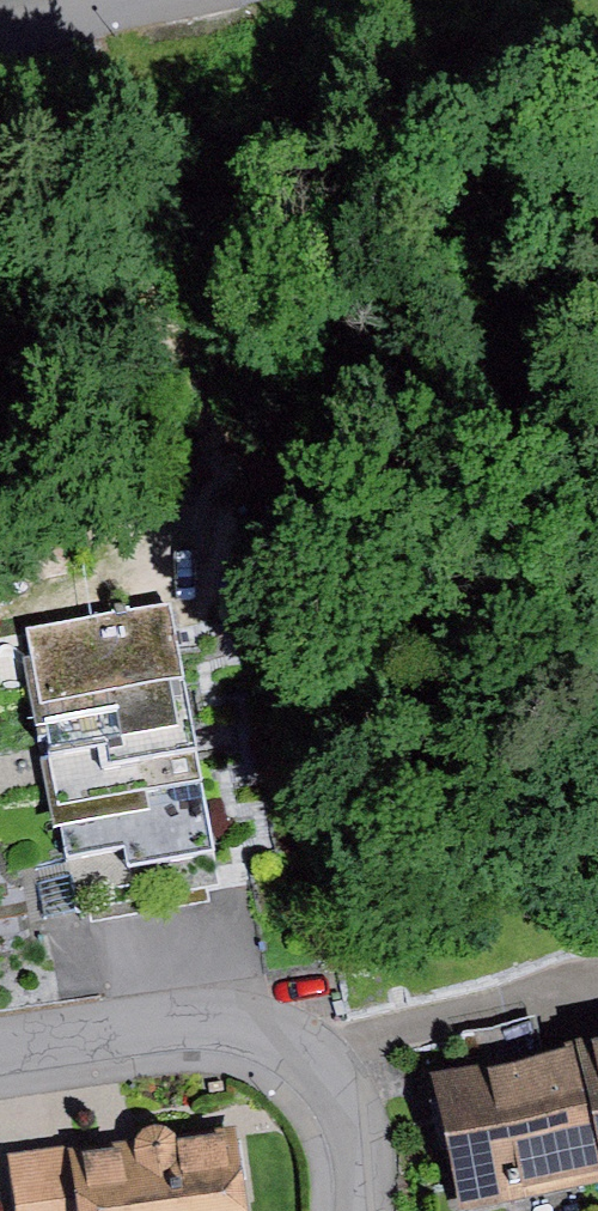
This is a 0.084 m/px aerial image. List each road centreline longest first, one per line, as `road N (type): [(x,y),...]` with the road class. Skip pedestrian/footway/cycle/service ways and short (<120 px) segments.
road 1 (track): [(0,234),(85,256),(151,299),(192,365),(211,429),(192,504),(257,913),(267,1025)]
road 2 (residential): [(0,1051),(204,1019),(267,1025),(308,1045),(334,1077),(360,1150),(356,1210)]
road 3 (residential): [(0,29),(140,0)]

